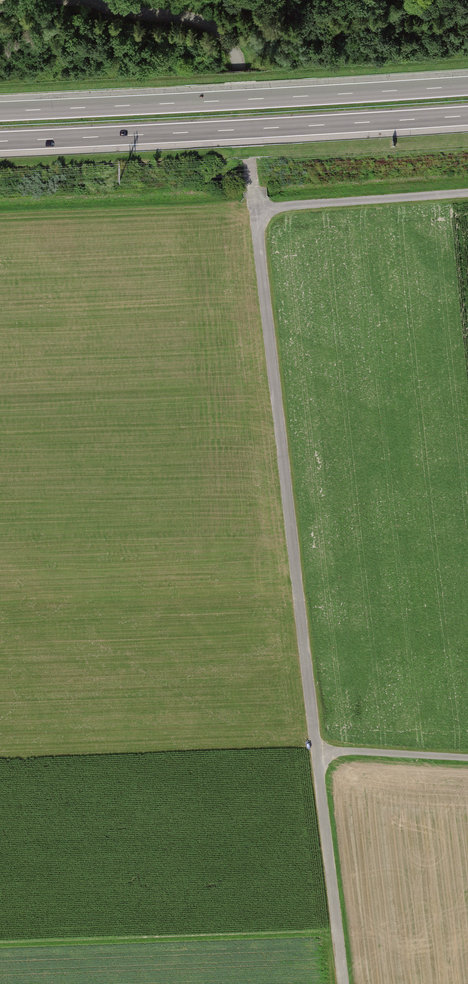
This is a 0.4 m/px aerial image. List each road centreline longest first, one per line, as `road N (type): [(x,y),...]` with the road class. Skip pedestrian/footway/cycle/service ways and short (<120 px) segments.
road 1 (track): [(0,1),(95,3),(199,20),(224,37),(239,62),(343,983)]
road 2 (motorway): [(0,141),(467,116)]
road 3 (motorway): [(467,86),(0,111)]
road 4 (track): [(467,195),(255,211)]
road 5 (track): [(317,755),(467,762)]

